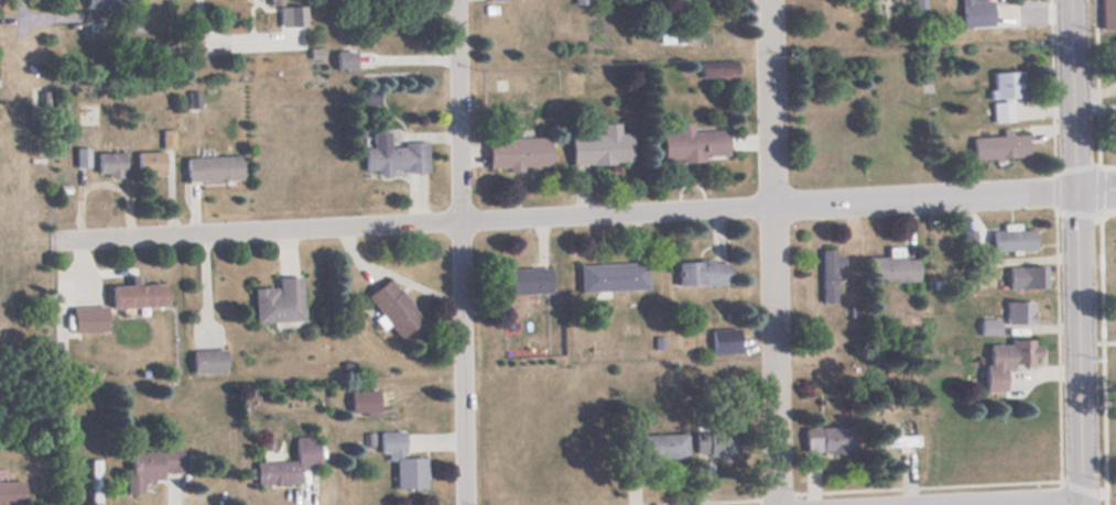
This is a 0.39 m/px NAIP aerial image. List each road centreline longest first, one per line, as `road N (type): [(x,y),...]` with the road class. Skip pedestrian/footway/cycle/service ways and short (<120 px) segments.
road 1 (residential): [(52,238),(1075,188)]
road 2 (residential): [(779,504),(766,0)]
road 3 (residential): [(454,0),(465,504)]
road 4 (primary): [(1078,504),(1072,0)]

